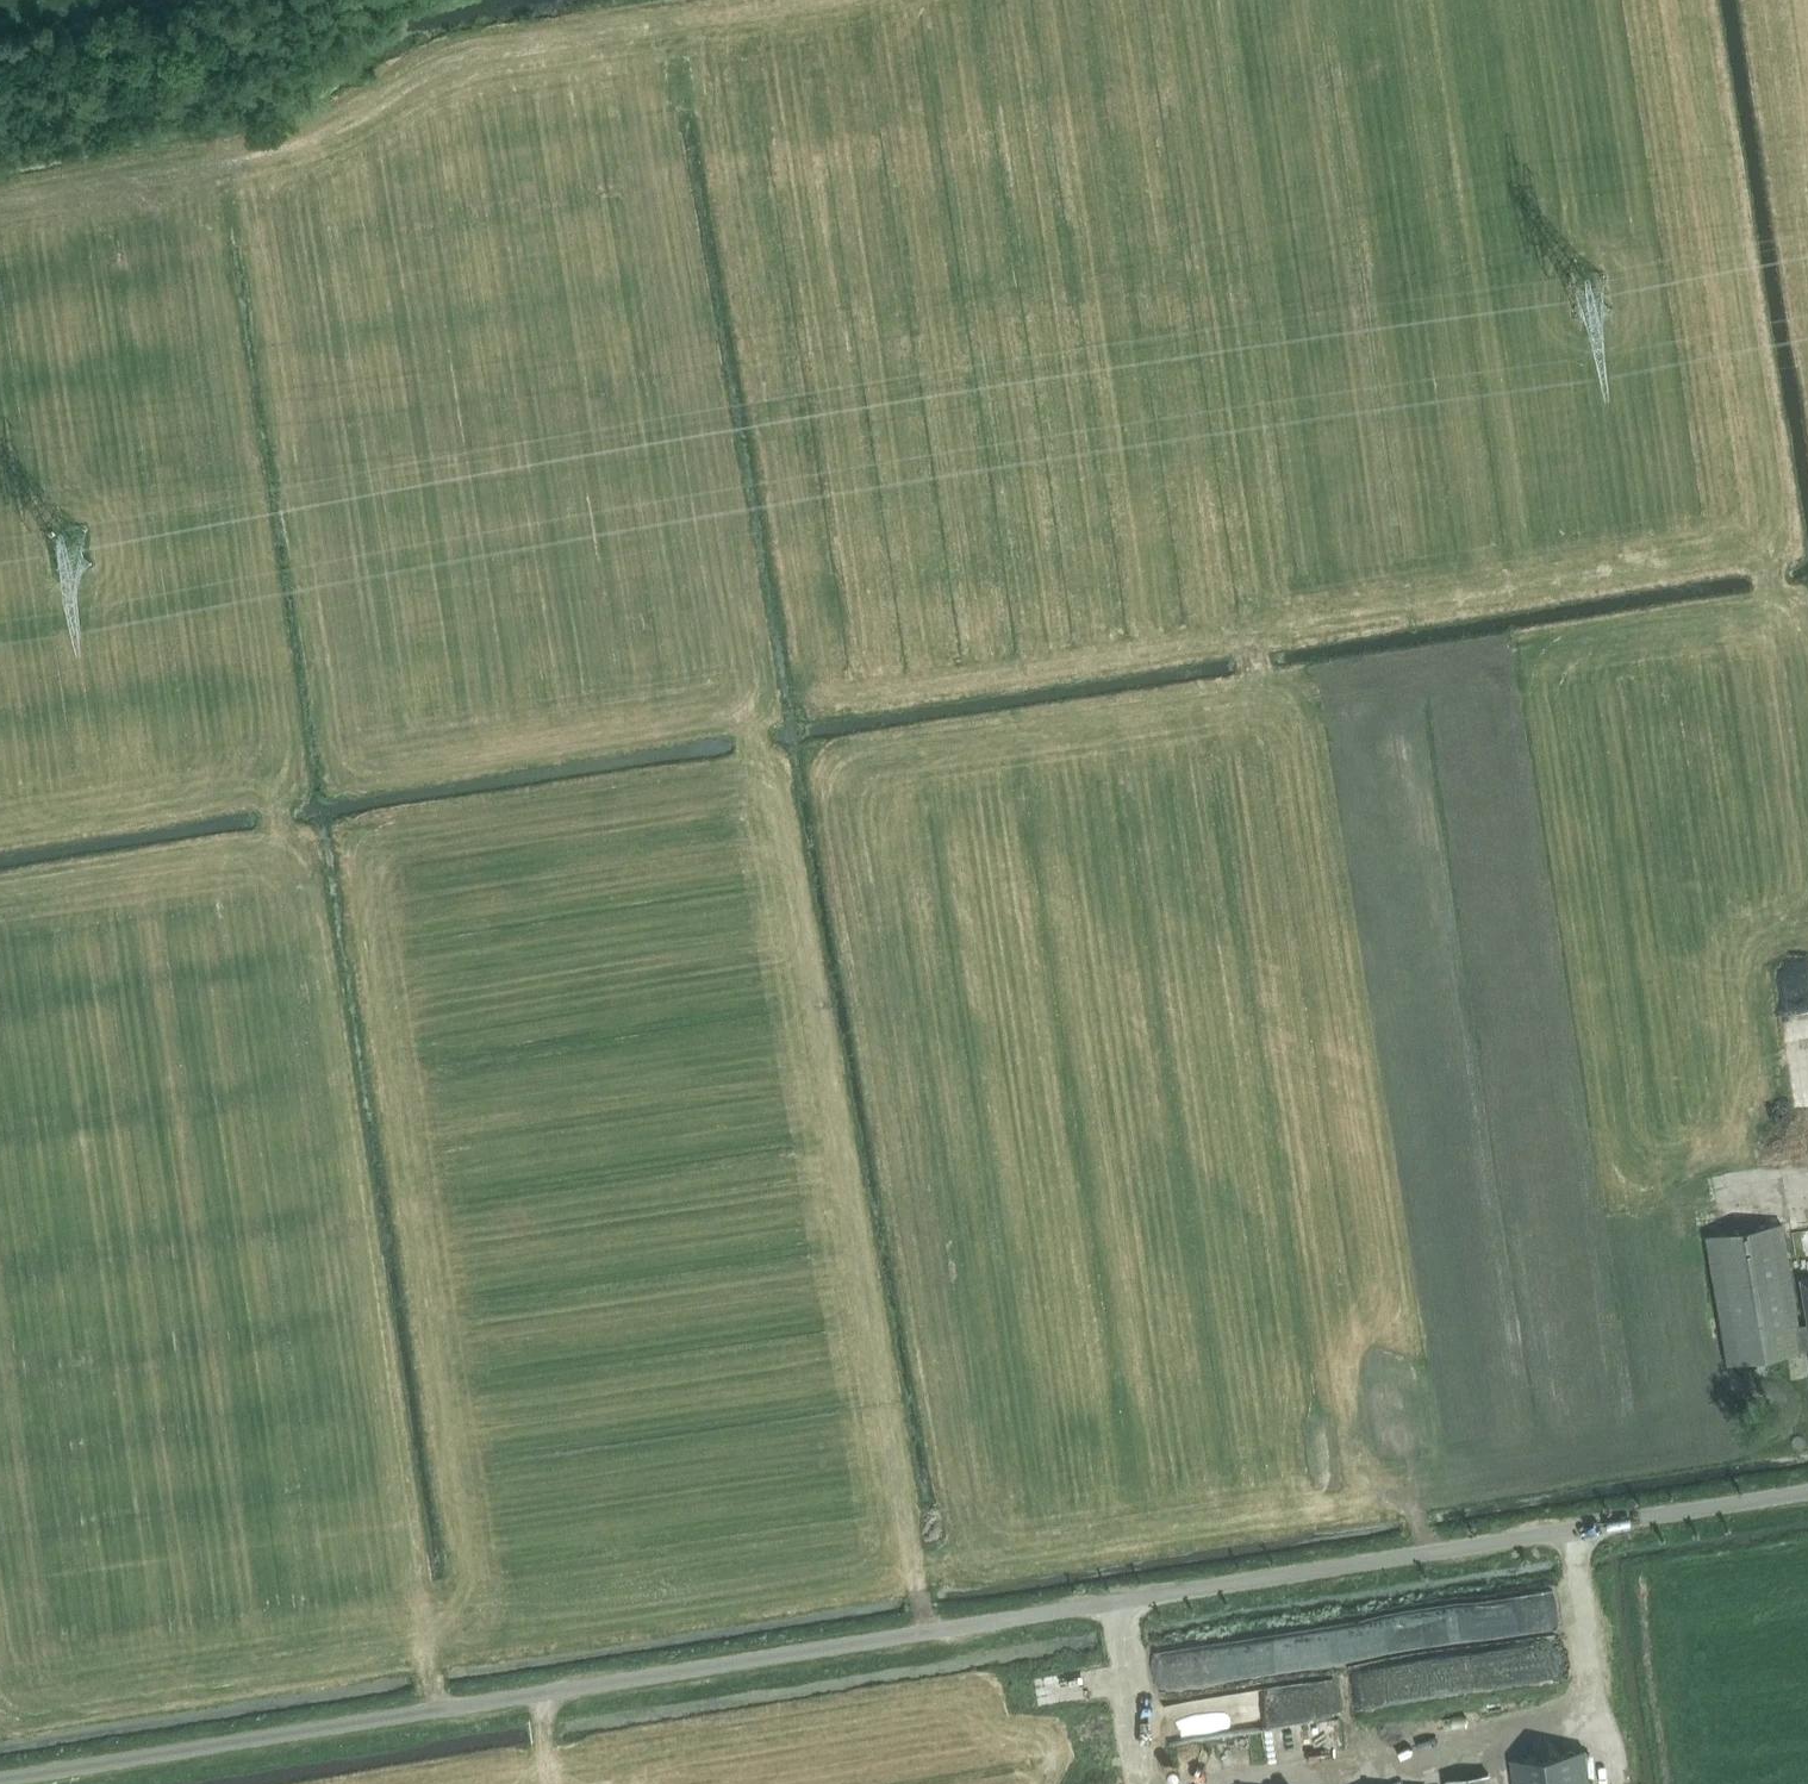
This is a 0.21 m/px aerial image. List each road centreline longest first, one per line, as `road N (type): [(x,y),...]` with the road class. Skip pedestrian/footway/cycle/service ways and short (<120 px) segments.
road 1 (unclassified): [(0,1780),(1807,1492)]

